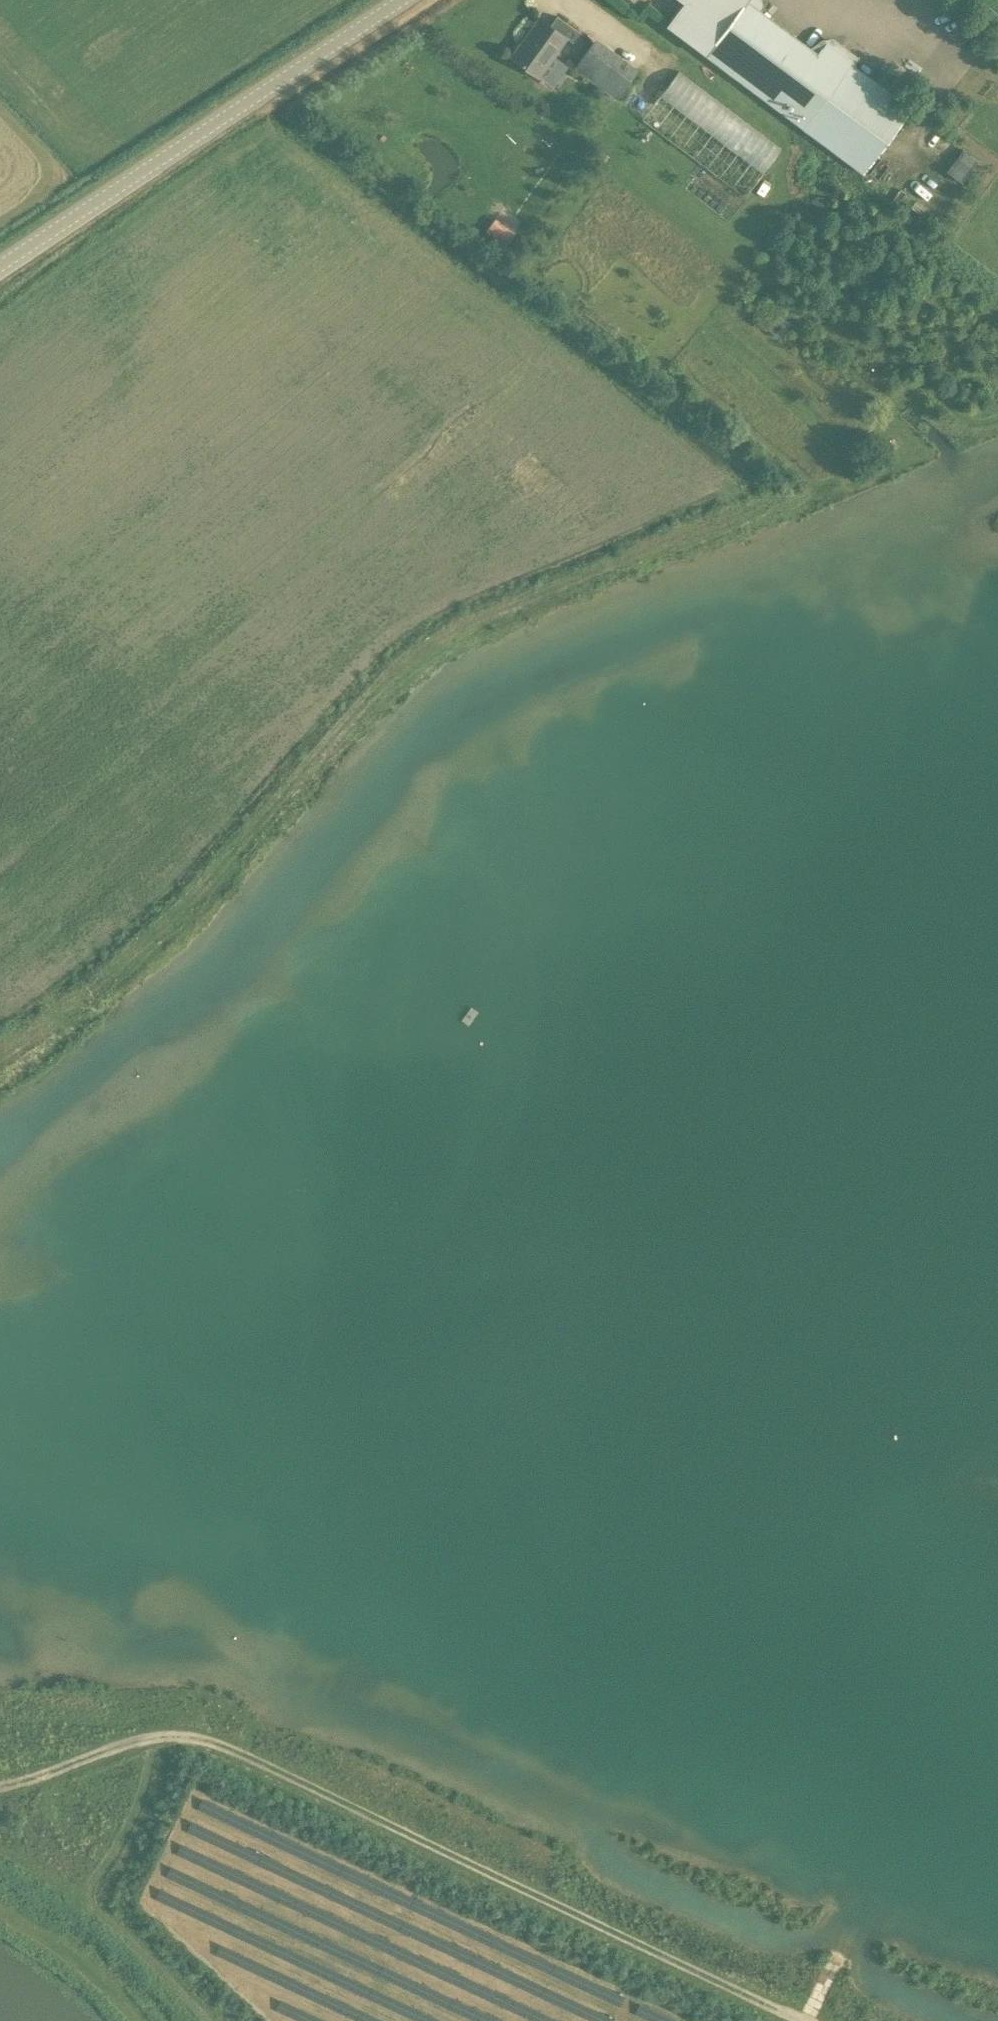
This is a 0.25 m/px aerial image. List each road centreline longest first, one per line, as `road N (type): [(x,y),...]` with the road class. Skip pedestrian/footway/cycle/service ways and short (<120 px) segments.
road 1 (track): [(801,2020),(222,1747),(158,1736),(0,1789)]
road 2 (unclassified): [(404,0),(0,266)]

